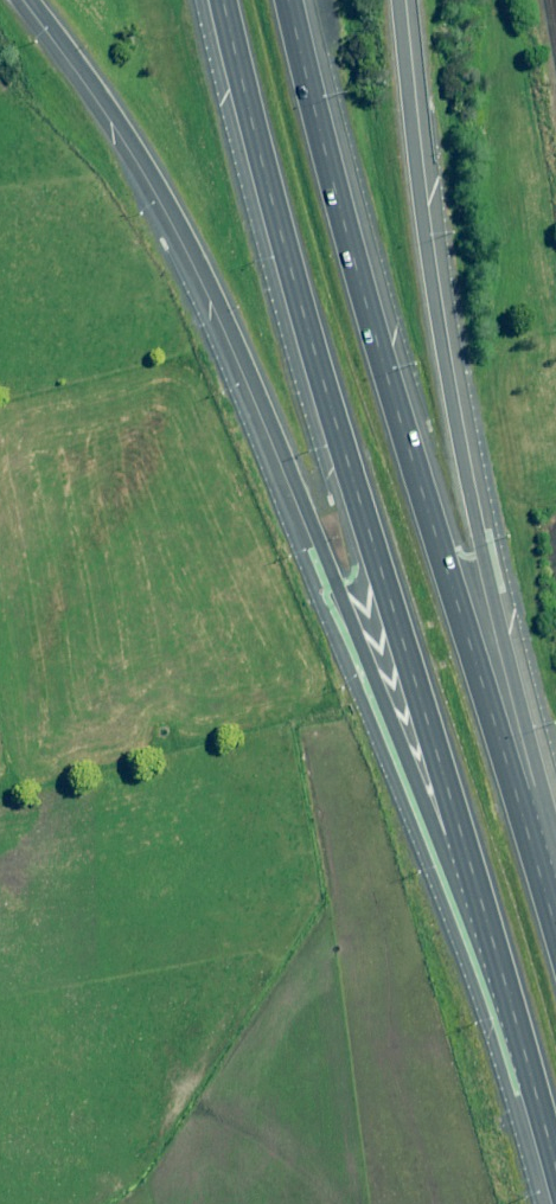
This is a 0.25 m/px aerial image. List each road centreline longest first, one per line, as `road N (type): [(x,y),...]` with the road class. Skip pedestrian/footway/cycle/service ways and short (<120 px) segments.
road 1 (motorway): [(488,928),(423,798),(283,449),(176,214),(32,0)]
road 2 (motorway): [(488,928),(248,136),(216,0)]
road 3 (motorway): [(287,0),(350,265),(533,855)]
road 4 (motorway): [(396,0),(441,346),(538,778),(533,855)]
road 5 (motorway): [(555,1172),(488,928)]

